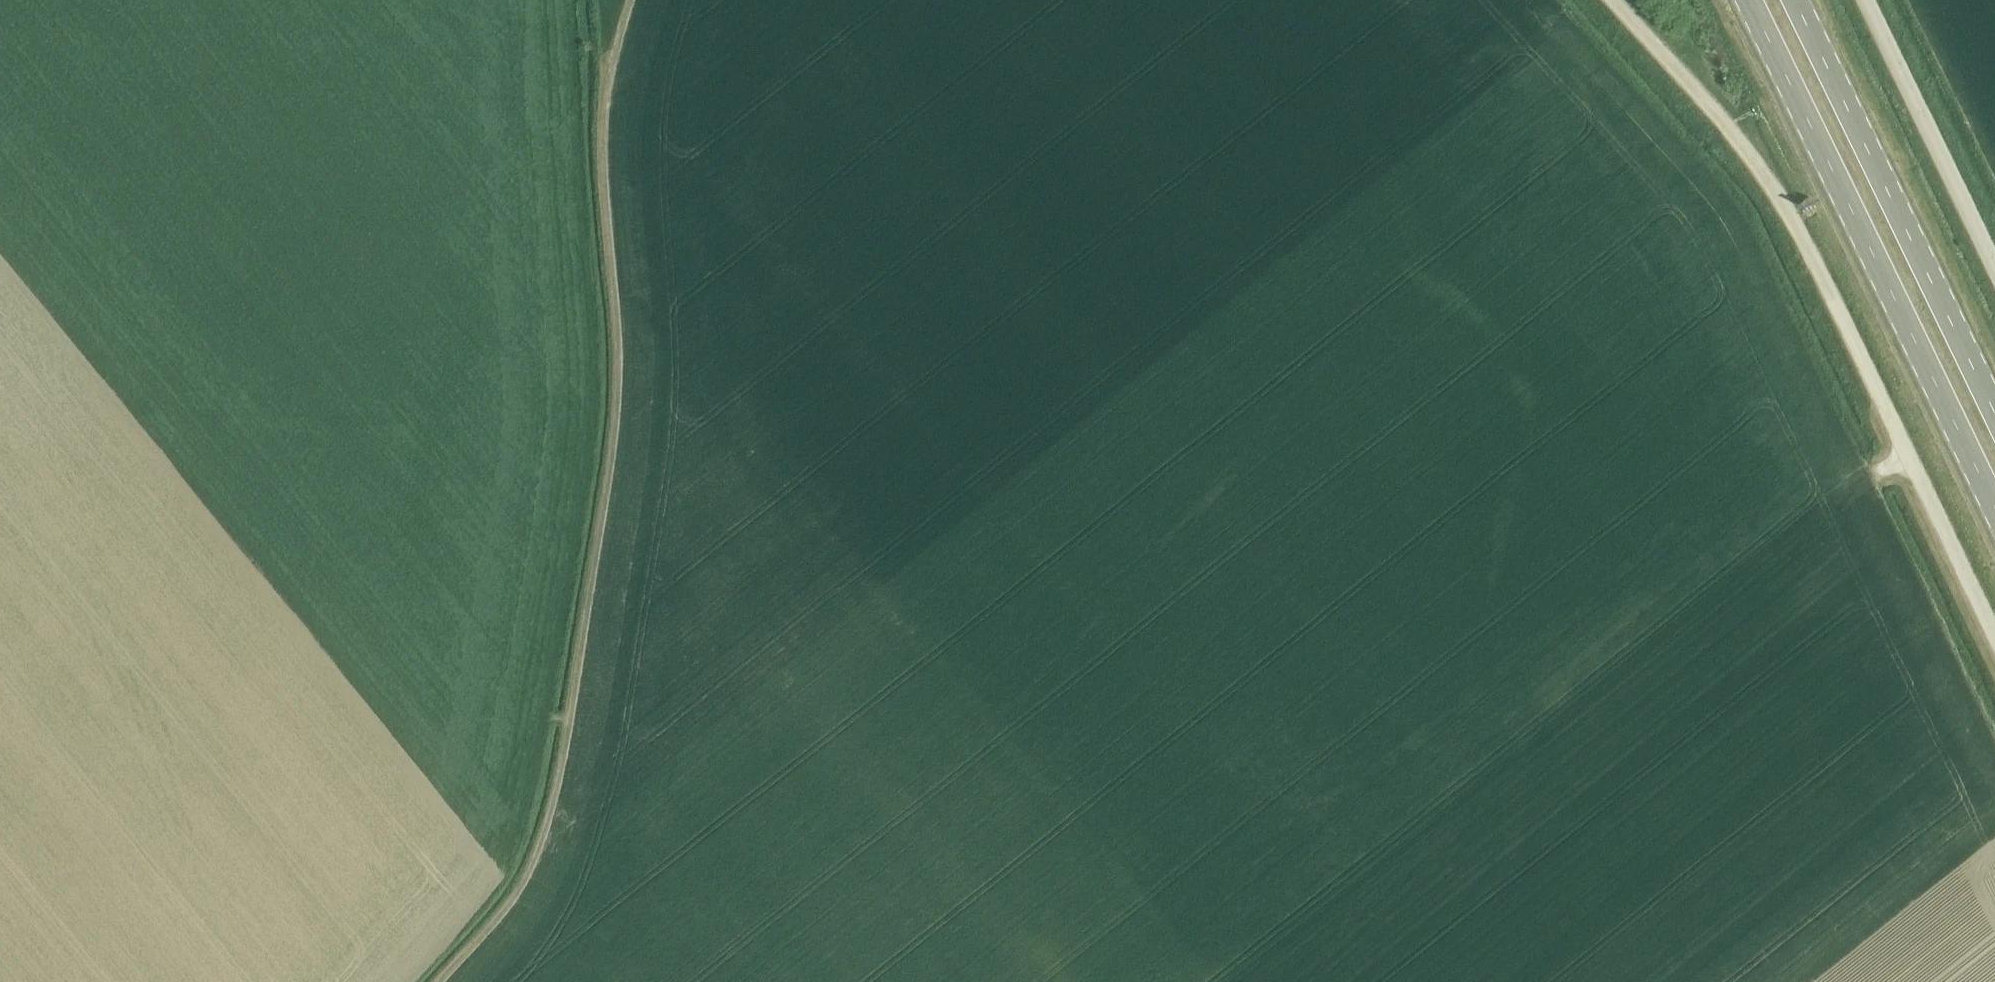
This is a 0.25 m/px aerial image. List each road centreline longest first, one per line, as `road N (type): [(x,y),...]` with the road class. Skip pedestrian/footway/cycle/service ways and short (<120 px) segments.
road 1 (unclassified): [(1994,636),(1811,254),(1742,145),(1609,0)]
road 2 (primary): [(1750,0),(1994,508)]
road 3 (primary): [(1994,416),(1793,0)]
road 4 (unclassified): [(1994,274),(1863,0)]
road 5 (track): [(1698,0),(1762,125),(1742,145)]

